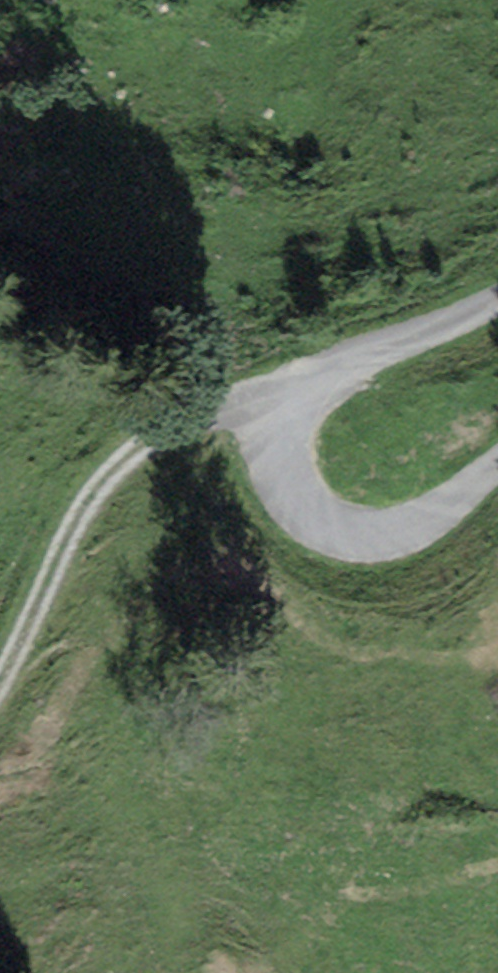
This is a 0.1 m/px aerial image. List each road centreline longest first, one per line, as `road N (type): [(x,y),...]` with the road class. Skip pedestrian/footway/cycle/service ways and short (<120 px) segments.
road 1 (track): [(497,506),(476,532),(398,545),(337,533),(271,434),(279,377),(373,361),(497,310)]
road 2 (track): [(0,738),(45,619),(106,504),(160,443),(221,414),(271,434)]

